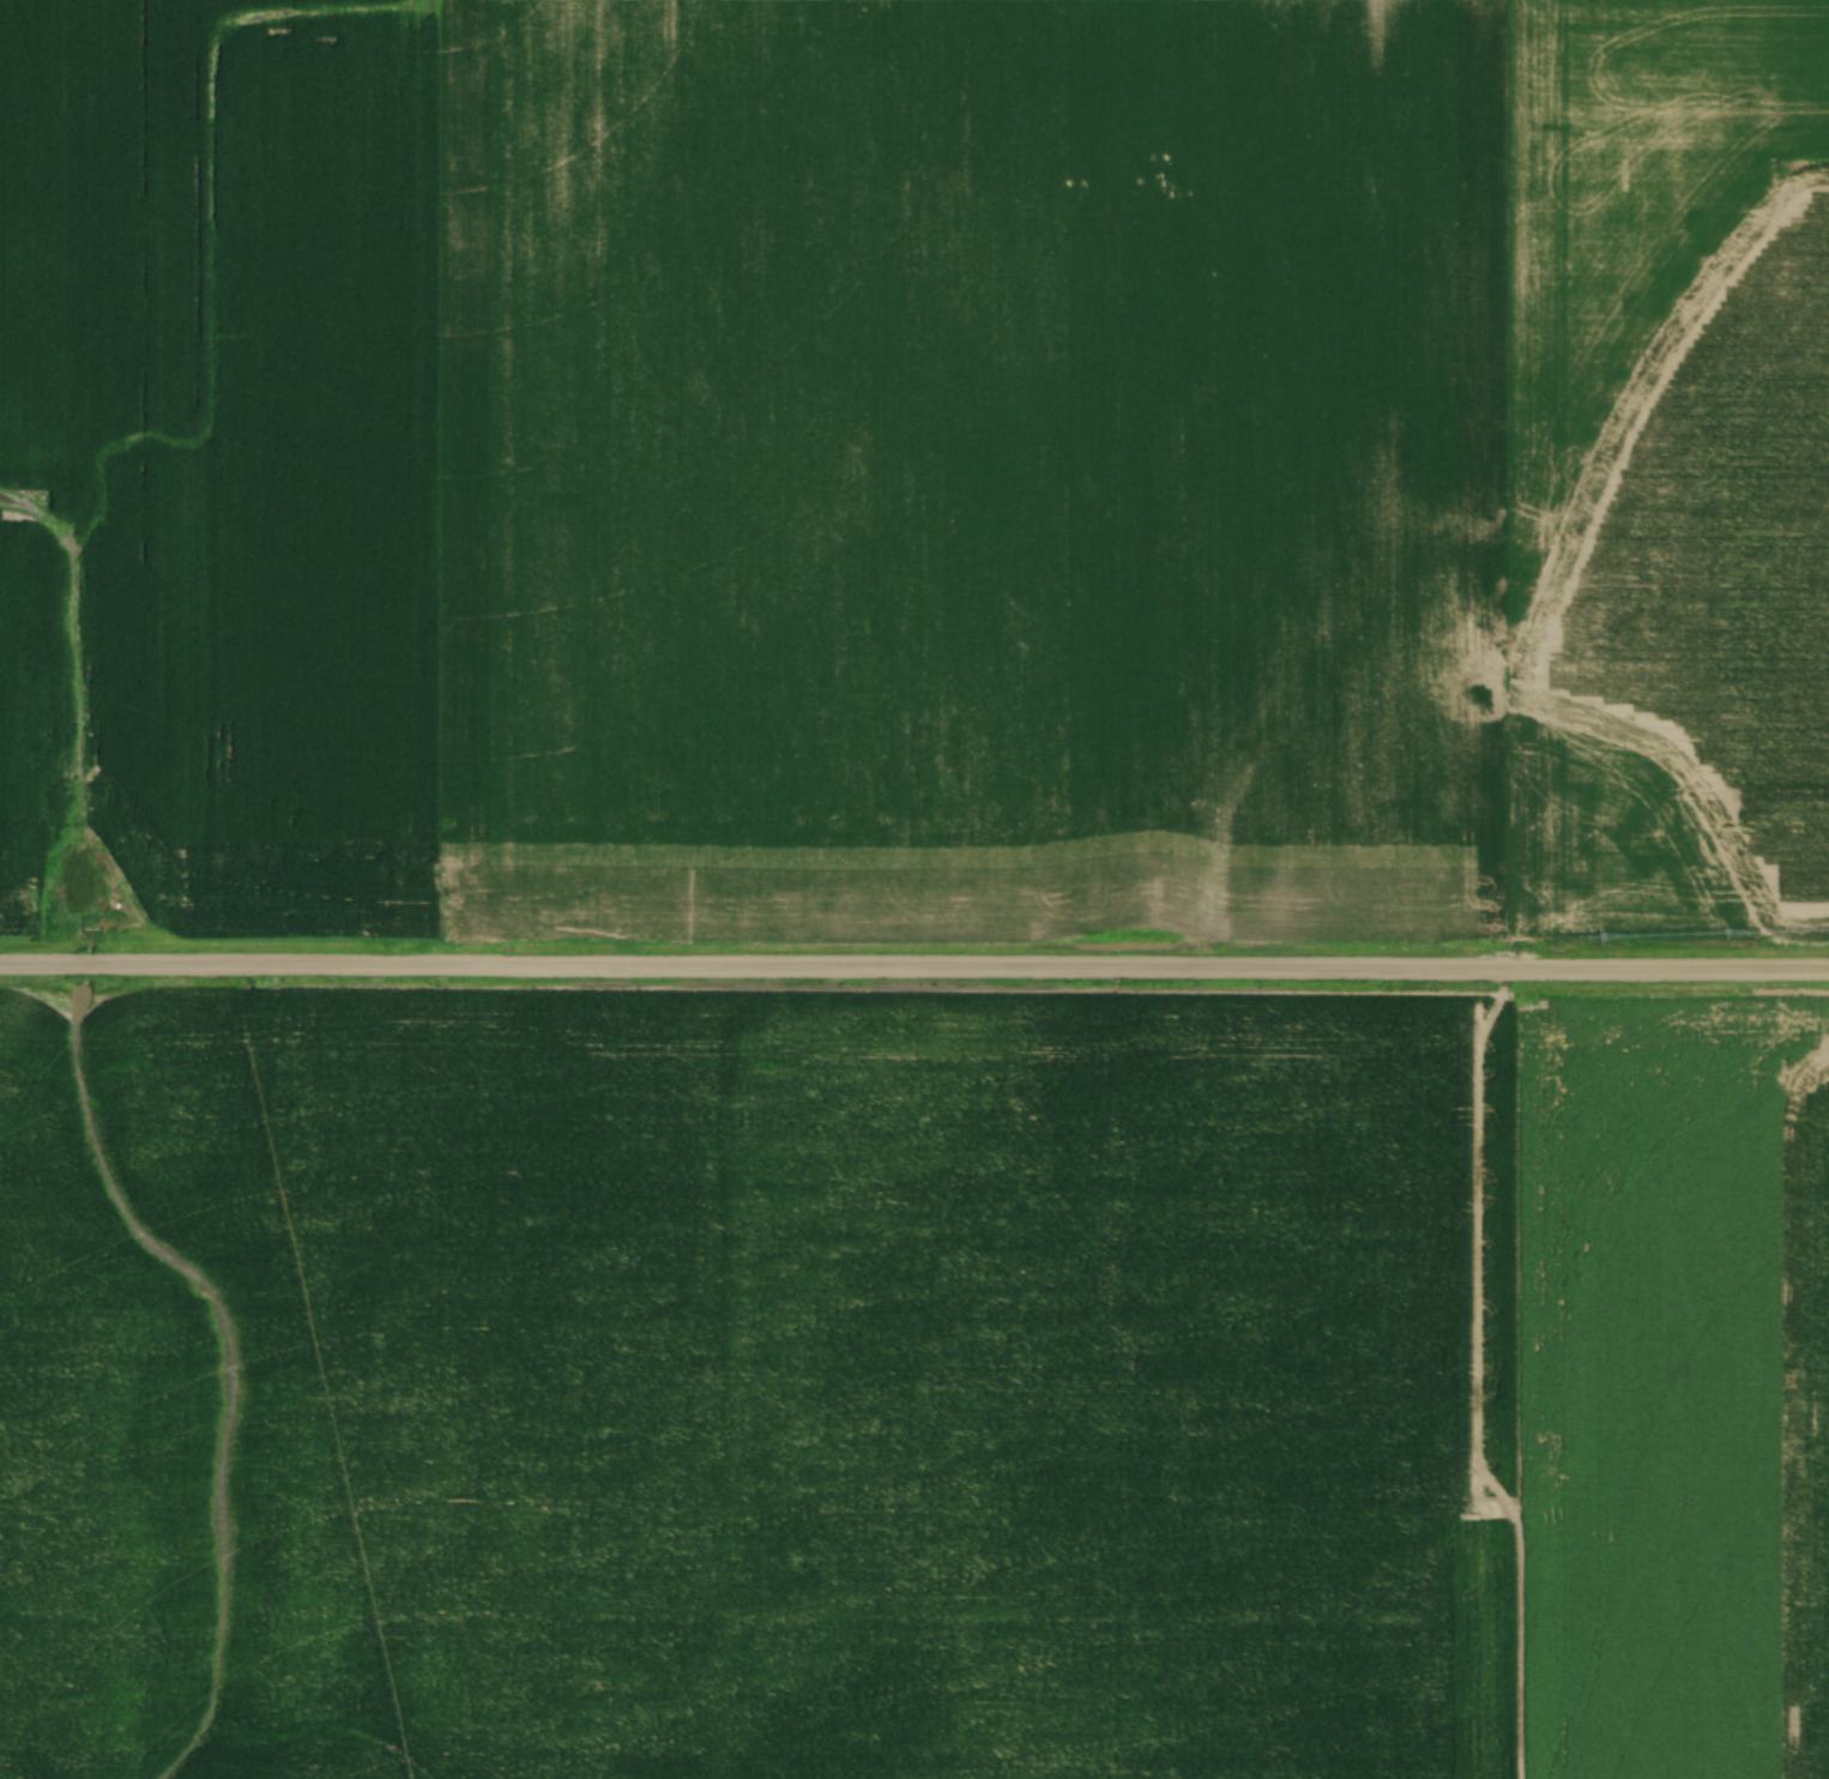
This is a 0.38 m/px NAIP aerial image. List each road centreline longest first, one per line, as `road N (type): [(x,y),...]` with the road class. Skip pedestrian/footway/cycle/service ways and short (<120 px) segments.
road 1 (residential): [(0,967),(1828,970)]

